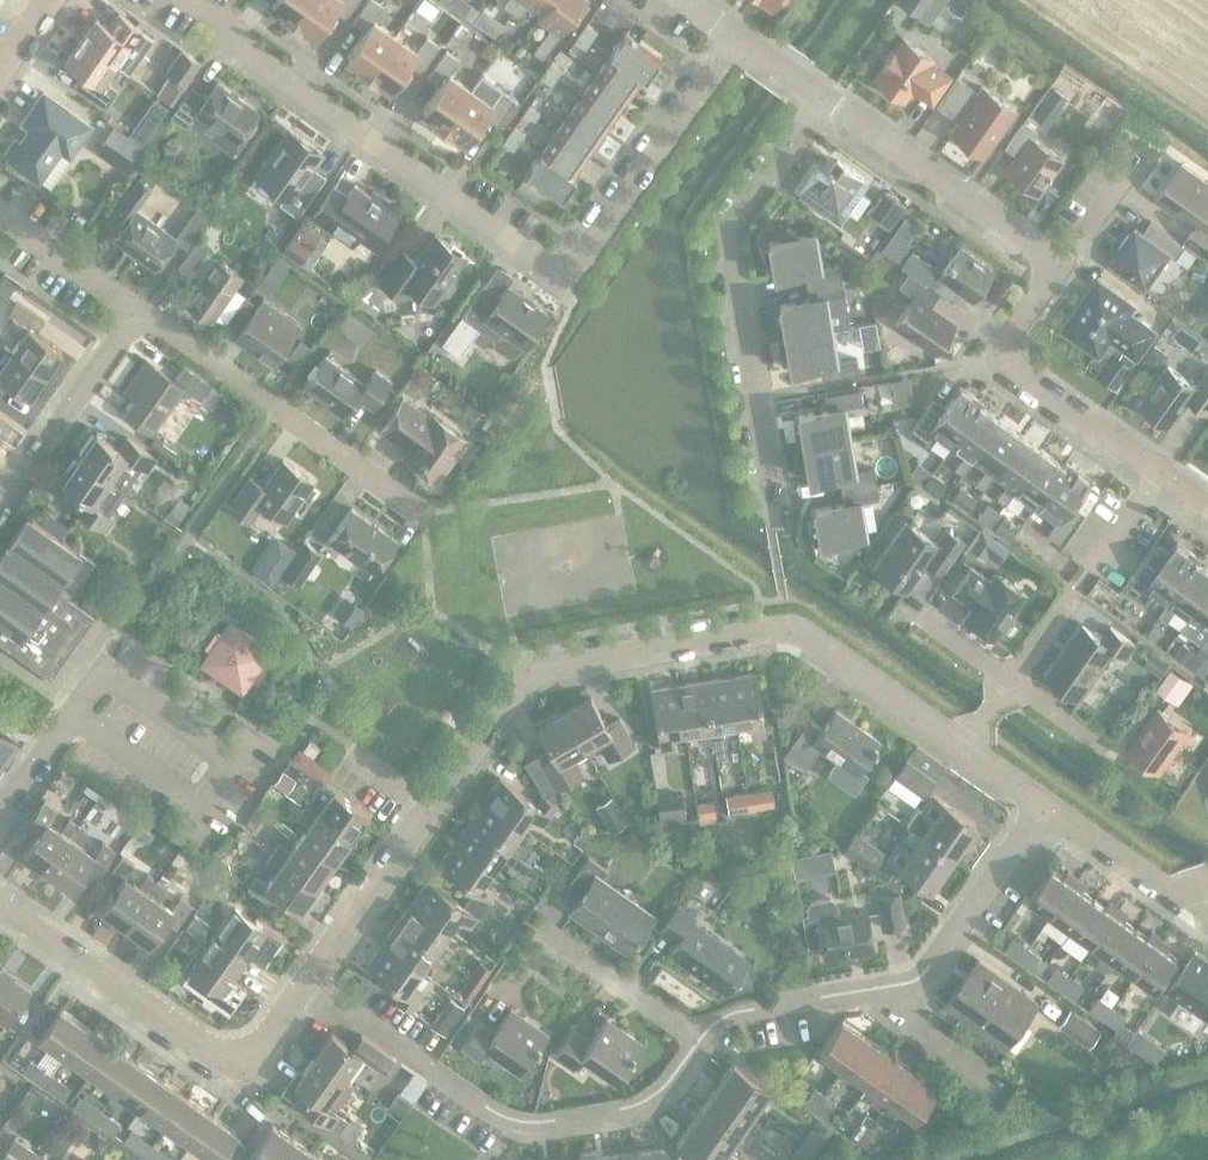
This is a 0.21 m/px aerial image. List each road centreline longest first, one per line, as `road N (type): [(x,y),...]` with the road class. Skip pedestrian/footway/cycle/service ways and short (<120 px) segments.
road 1 (residential): [(308,982),(525,680),(541,672),(797,627),(959,744)]
road 2 (residential): [(749,38),(575,264),(190,0)]
road 3 (residential): [(308,982),(488,1108),(536,1125),(644,1107),(701,1040)]
road 4 (residential): [(768,521),(761,396),(738,226),(832,93)]
road 5 (residential): [(0,897),(247,1068),(308,982)]
road 6 (residential): [(431,517),(137,310)]
road 7 (residential): [(1170,473),(1010,360),(1072,266)]
road 8 (residential): [(1072,266),(832,93)]
road 9 (residential): [(851,993),(915,981),(1043,805)]
road 10 (residential): [(1009,686),(1170,473)]
road 11 (residential): [(0,501),(137,310)]
road 12 (residential): [(701,1040),(546,936),(528,960)]
road 13 (residential): [(1011,1089),(851,993)]
road 14 (residential): [(137,310),(0,212)]
road 15 (residential): [(701,1040),(729,1015),(851,993)]
road 16 (residential): [(1043,805),(1171,892)]
road 17 (residential): [(1133,772),(1009,686)]
road 18 (residential): [(1072,266),(1137,155)]

